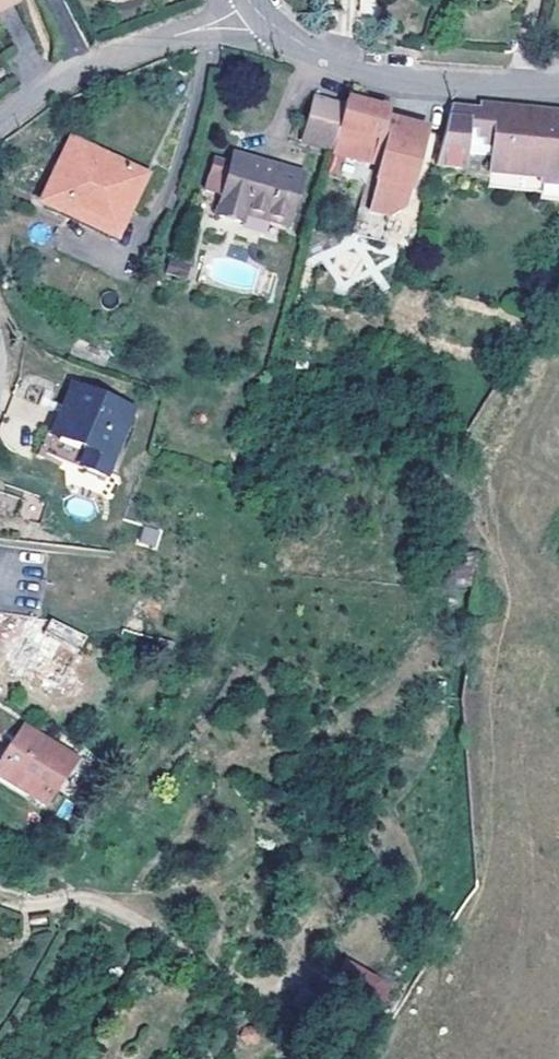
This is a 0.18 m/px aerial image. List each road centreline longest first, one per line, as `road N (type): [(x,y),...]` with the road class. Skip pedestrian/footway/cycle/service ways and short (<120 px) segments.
road 1 (residential): [(558,76),(393,72),(275,33),(243,14)]
road 2 (residential): [(0,119),(67,77),(243,14)]

